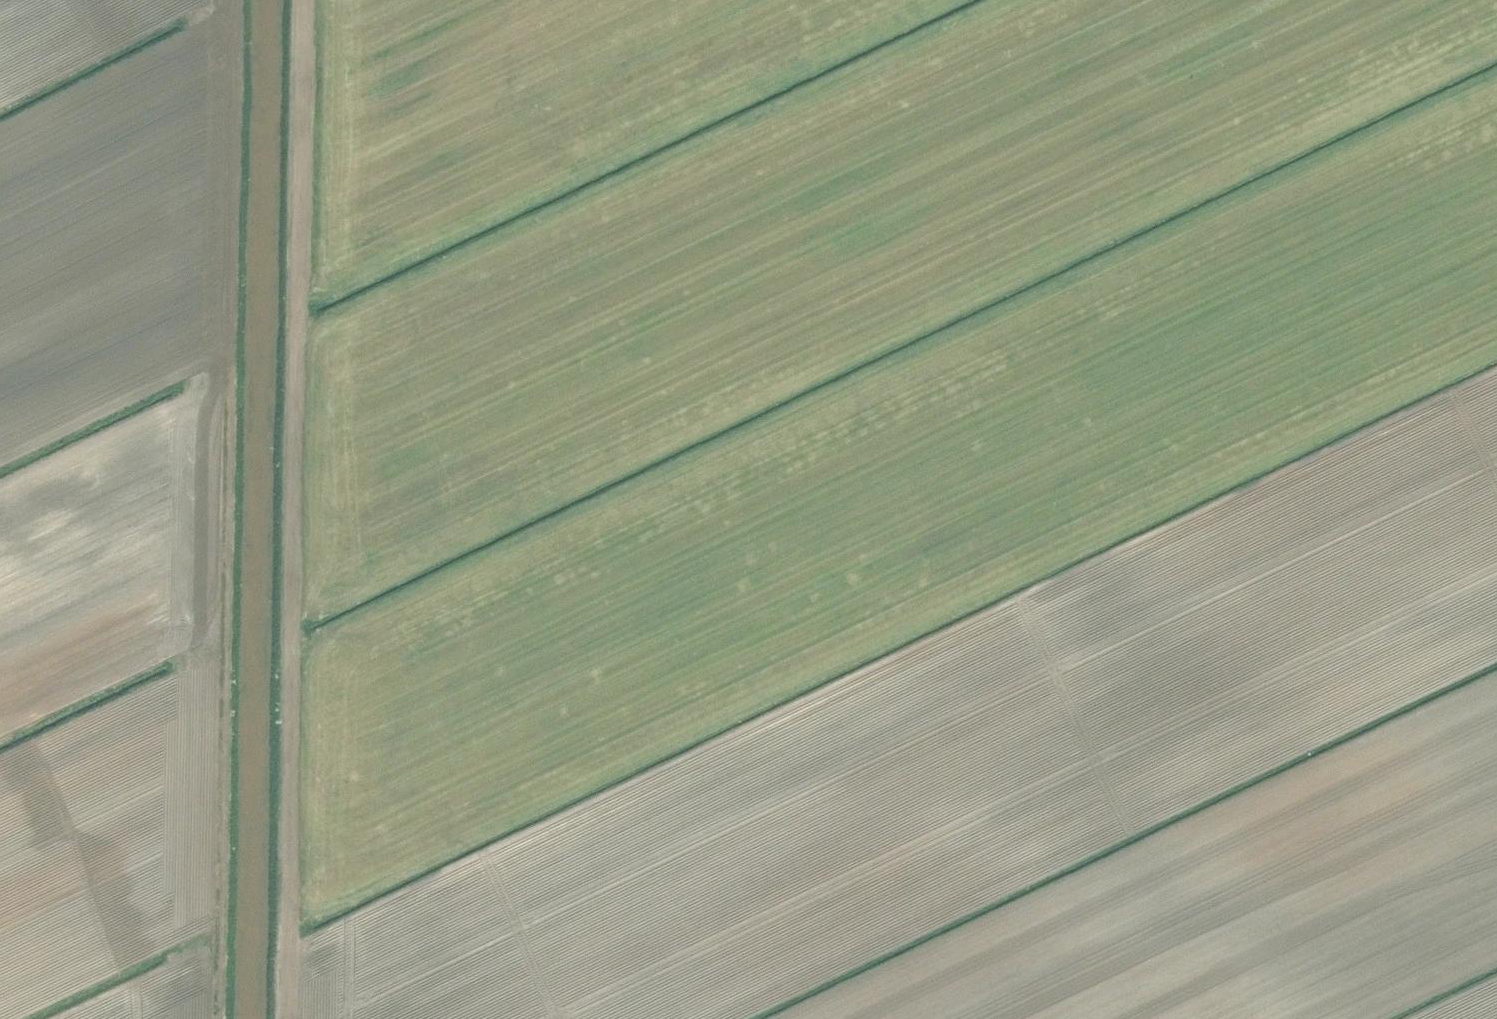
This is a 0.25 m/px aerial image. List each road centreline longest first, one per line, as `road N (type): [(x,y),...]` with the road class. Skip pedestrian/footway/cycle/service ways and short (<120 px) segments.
road 1 (track): [(214,1018),(234,0)]
road 2 (track): [(287,1018),(304,0)]

